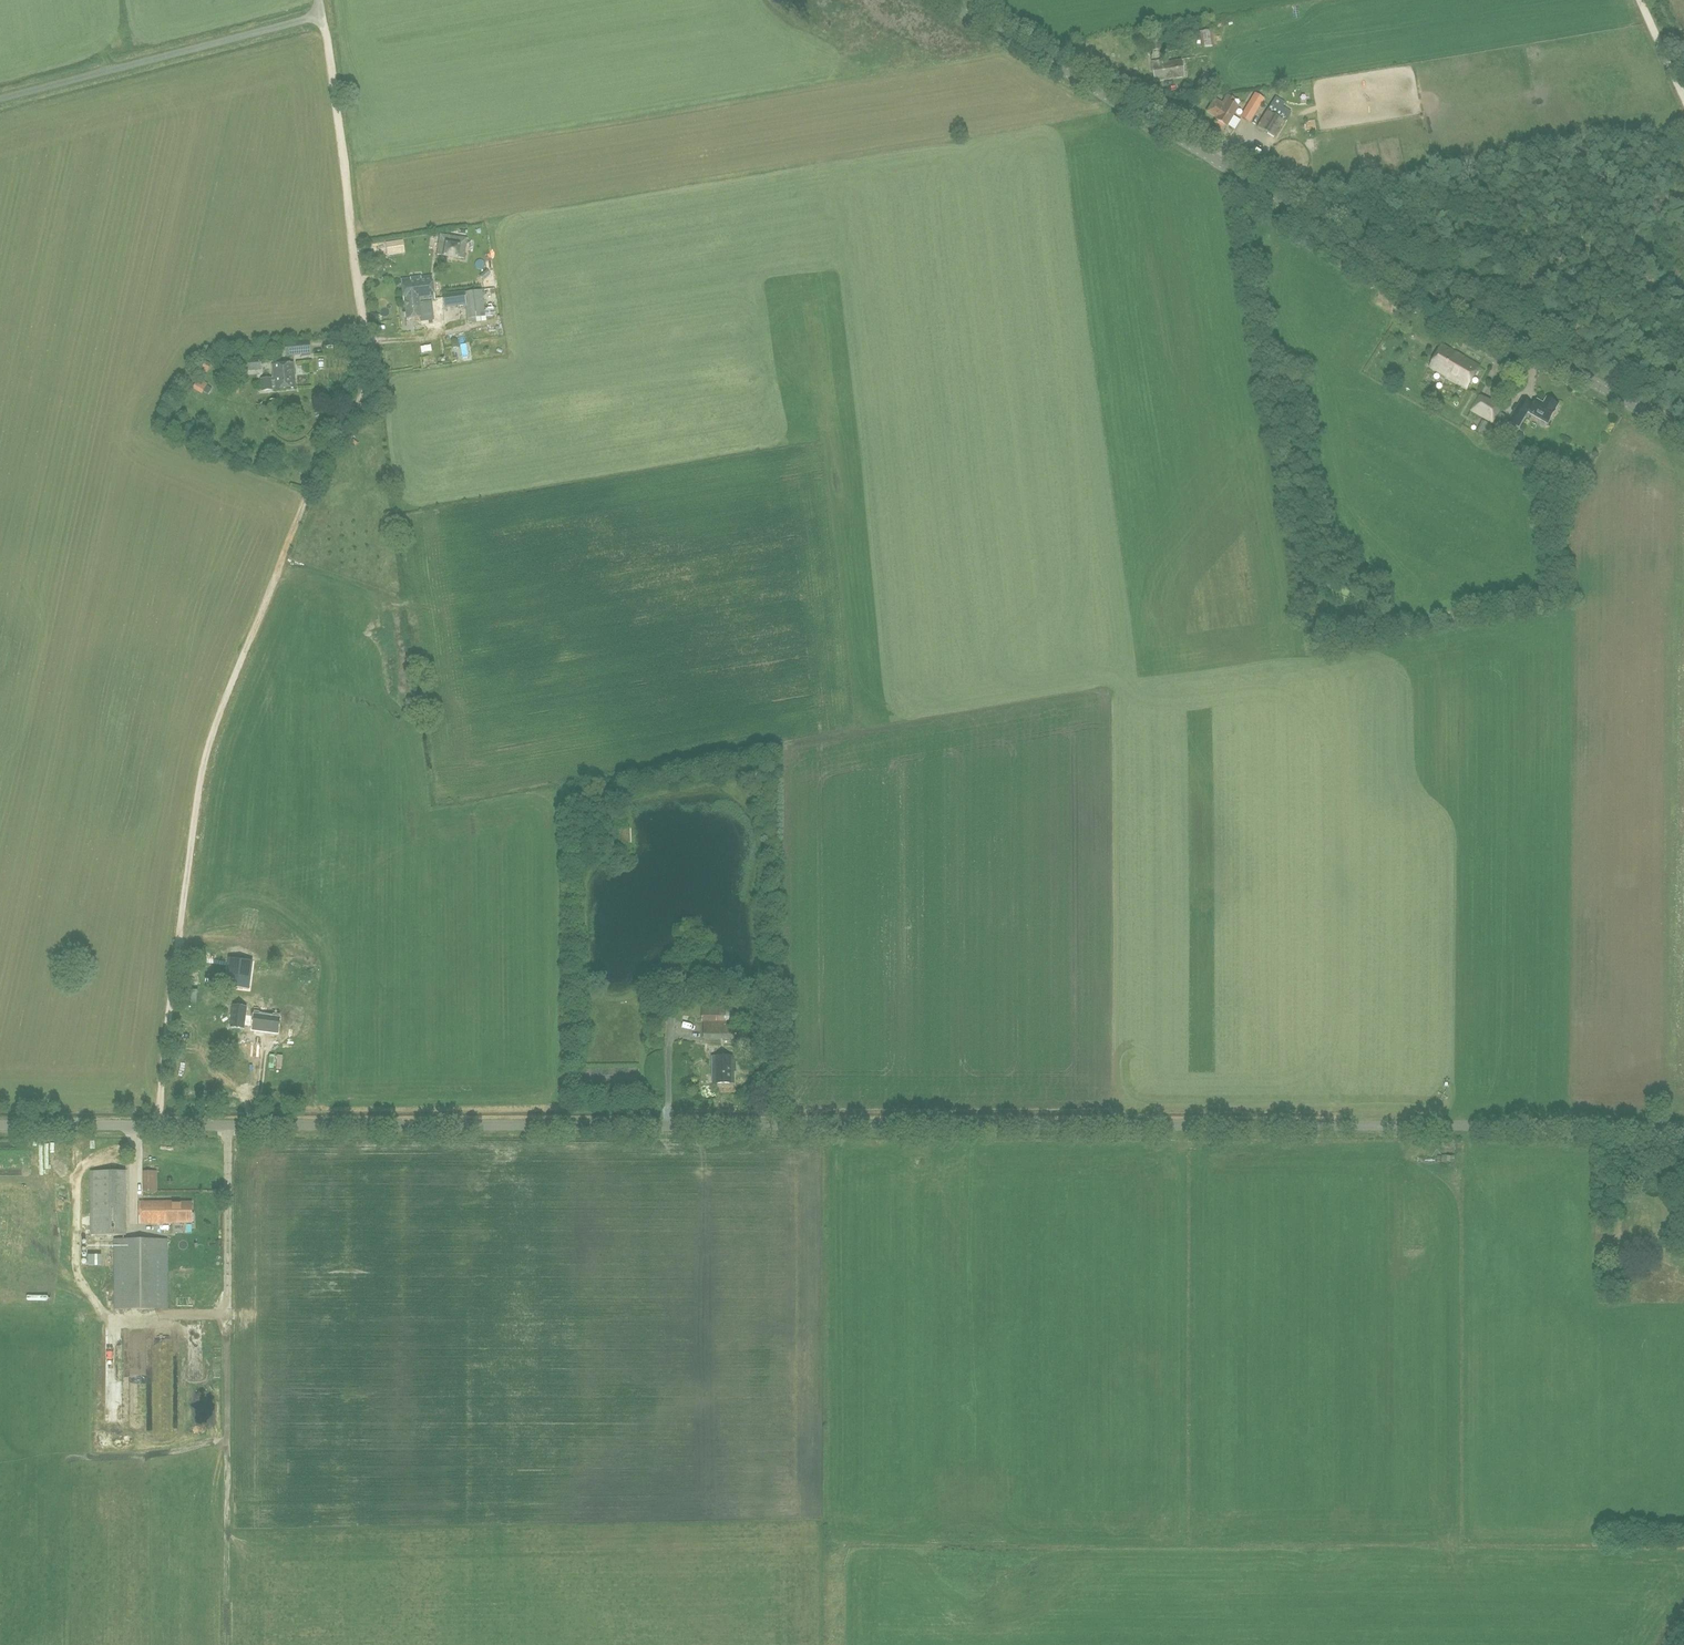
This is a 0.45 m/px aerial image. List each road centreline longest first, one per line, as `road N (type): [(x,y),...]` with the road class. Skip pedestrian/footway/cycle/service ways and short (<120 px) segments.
road 1 (unclassified): [(1683,1126),(0,1127)]
road 2 (track): [(157,1128),(219,728),(365,373),(321,15)]
road 3 (tertiary): [(1683,438),(947,0)]
road 4 (unclassified): [(0,98),(321,15),(319,0)]

